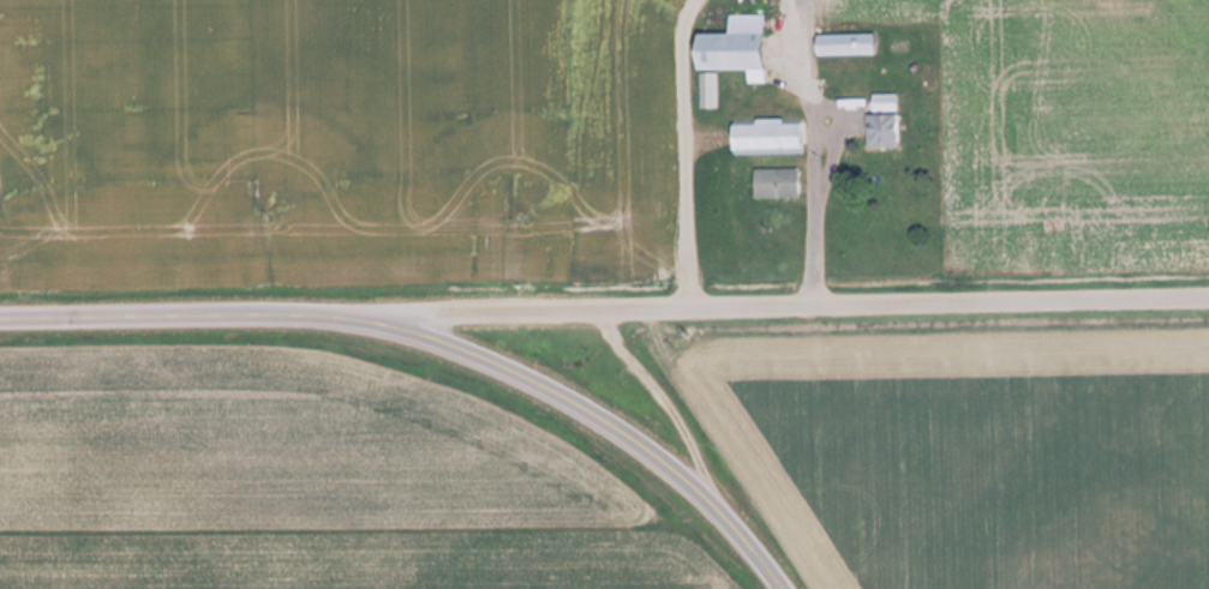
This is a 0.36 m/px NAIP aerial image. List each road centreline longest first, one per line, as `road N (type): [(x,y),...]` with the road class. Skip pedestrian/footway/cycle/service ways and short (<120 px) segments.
road 1 (tertiary): [(0,318),(307,313),(389,321),(485,357),(659,456),(708,498),(783,588)]
road 2 (residential): [(1208,301),(448,312),(389,321)]
road 3 (track): [(708,498),(677,420),(606,330),(604,309)]

